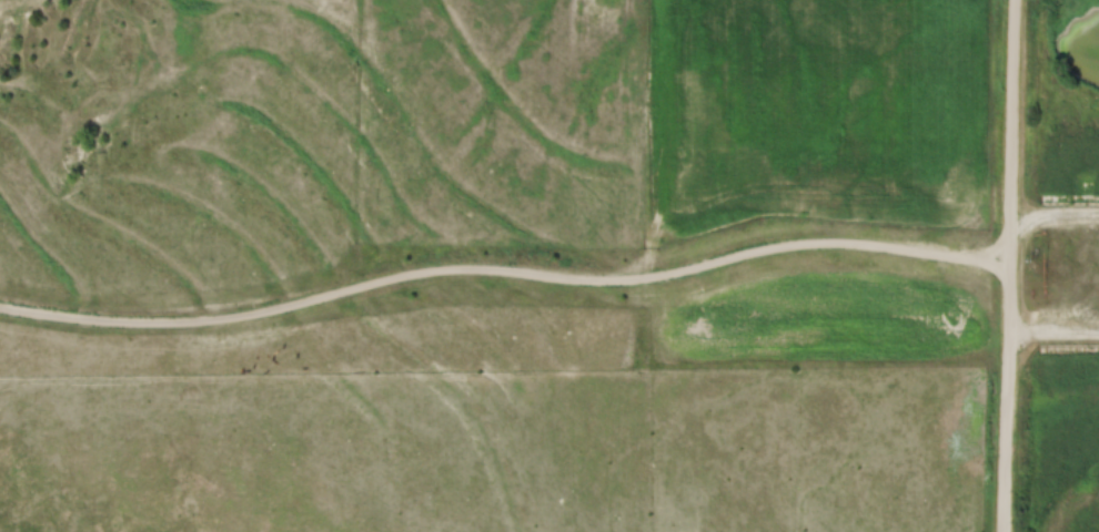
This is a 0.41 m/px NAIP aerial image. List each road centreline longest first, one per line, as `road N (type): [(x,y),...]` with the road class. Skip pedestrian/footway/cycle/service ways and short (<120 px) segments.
road 1 (residential): [(1007,531),(1018,0)]

